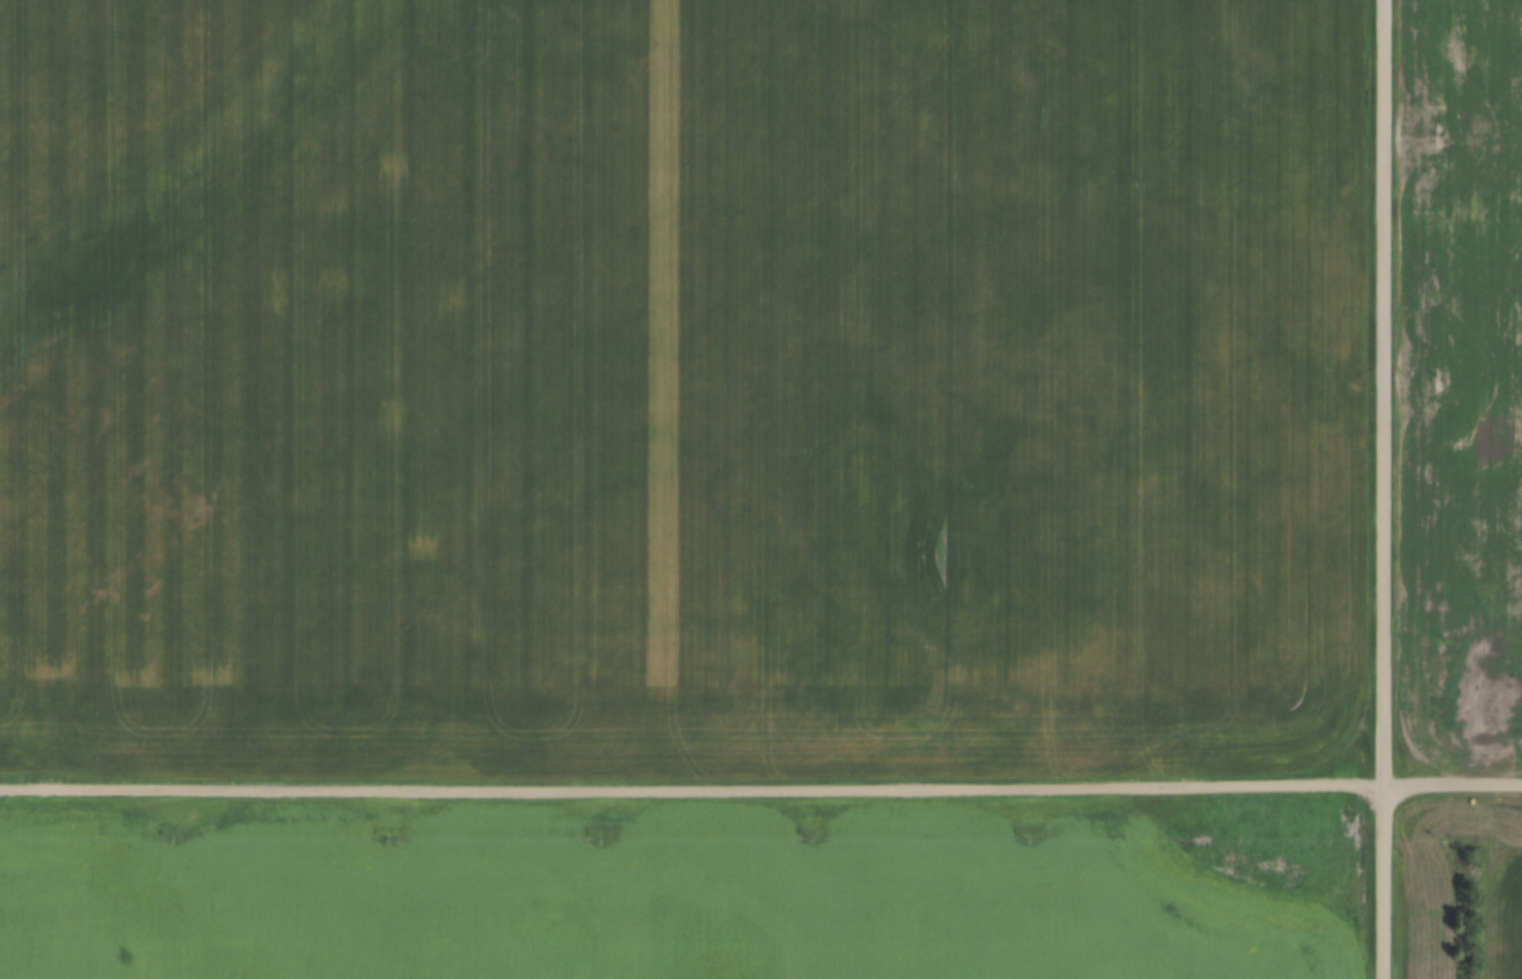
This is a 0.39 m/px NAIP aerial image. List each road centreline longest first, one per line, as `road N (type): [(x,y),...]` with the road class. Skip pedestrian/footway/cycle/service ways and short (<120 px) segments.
road 1 (track): [(1381,778),(0,782)]
road 2 (residential): [(1380,978),(1382,0)]
road 3 (residential): [(1521,781),(1381,778)]

